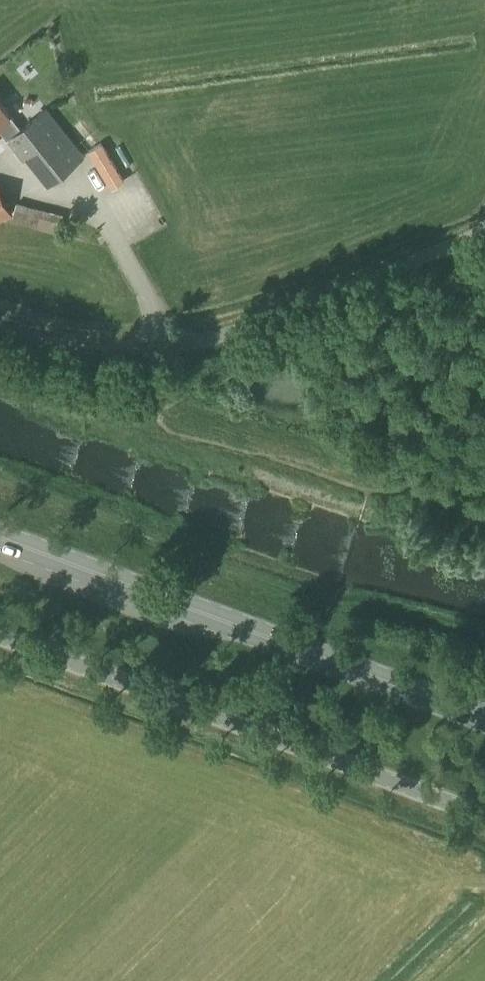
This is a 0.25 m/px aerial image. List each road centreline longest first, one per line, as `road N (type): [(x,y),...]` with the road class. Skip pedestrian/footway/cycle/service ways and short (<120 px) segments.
road 1 (primary): [(484,722),(0,540)]
road 2 (unclassified): [(484,814),(0,634)]
road 3 (unclassified): [(484,228),(318,302),(209,340),(103,347),(0,328)]

